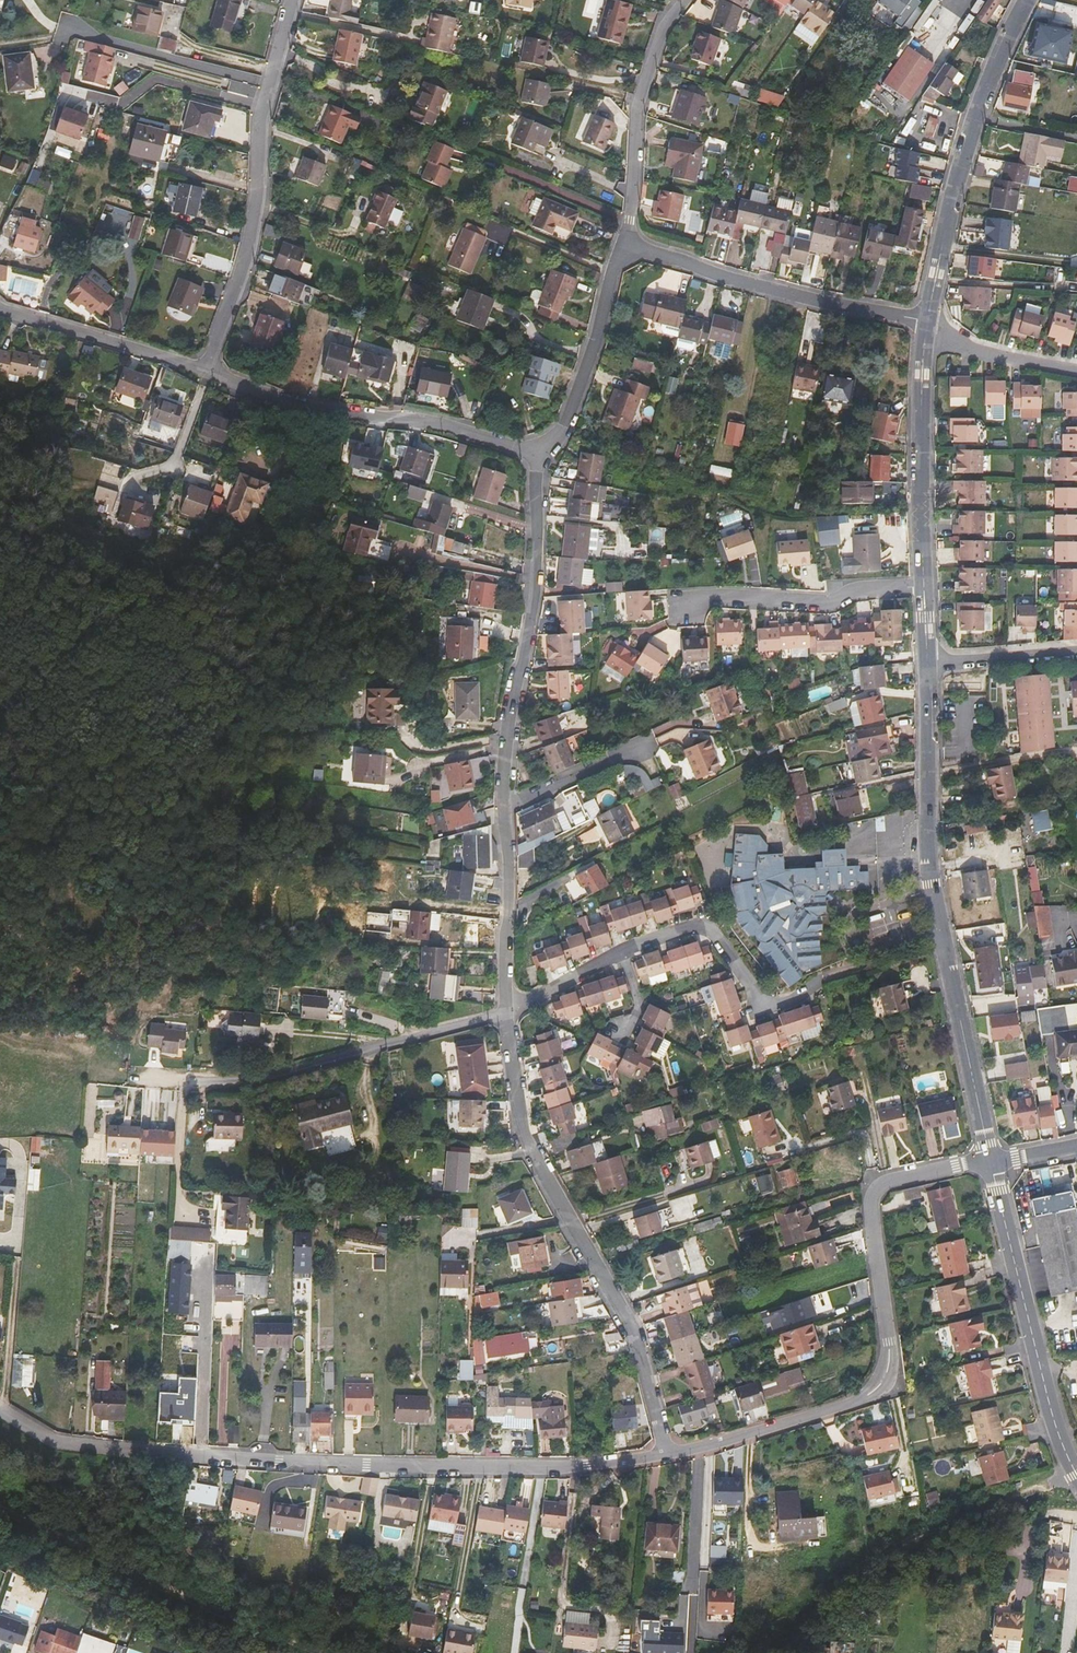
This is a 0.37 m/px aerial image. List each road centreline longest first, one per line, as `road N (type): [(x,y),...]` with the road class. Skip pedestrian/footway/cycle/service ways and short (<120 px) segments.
road 1 (residential): [(665,1454),(565,1465),(293,1464),(69,1443),(0,1410)]
road 2 (residential): [(541,453),(538,591),(506,749),(506,1012)]
road 3 (residential): [(992,1162),(879,1189),(875,1222),(890,1347),(883,1383),(842,1409),(665,1454)]
road 4 (residential): [(992,1162),(931,878),(927,659)]
road 5 (residential): [(506,1012),(529,1147),(634,1333),(665,1454)]
road 6 (residential): [(210,366),(256,221),(263,113),(293,0)]
road 7 (track): [(325,1652),(0,1506)]
road 8 (residential): [(210,366),(240,387),(321,409),(423,420),(541,453)]
road 9 (track): [(1049,1485),(887,1557),(818,1616),(750,1652)]
road 10 (residential): [(928,321),(971,124),(1026,0)]
road 11 (residential): [(1076,1476),(1047,1397),(992,1162)]
road 12 (residential): [(190,1081),(260,1077),(506,1012)]
road 13 (residential): [(928,321),(727,278),(624,244)]
road 14 (residential): [(624,951),(690,928),(713,928),(766,1002),(864,962)]
road 15 (residential): [(925,585),(926,329)]
road 16 (residential): [(685,0),(665,27),(638,112),(624,244)]
road 17 (residential): [(687,607),(711,597),(826,601),(860,587),(925,585)]
road 18 (residential): [(624,244),(564,431),(541,453)]
road 19 (residential): [(0,308),(210,366)]
road 20 (residential): [(926,329),(1076,370)]
road 21 (residential): [(1076,650),(927,659)]
road 22 (residential): [(506,1012),(624,951)]

